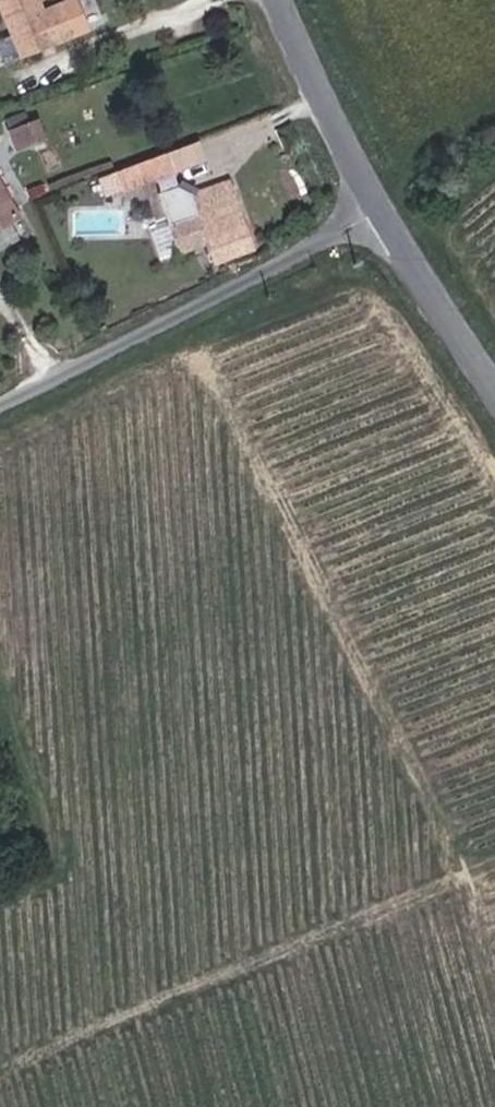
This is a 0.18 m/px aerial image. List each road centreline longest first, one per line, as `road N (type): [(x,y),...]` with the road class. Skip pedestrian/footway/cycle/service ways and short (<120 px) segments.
road 1 (track): [(471,875),(0,1066)]
road 2 (unclassified): [(390,215),(0,400)]
road 3 (tertiary): [(390,215),(285,0)]
road 4 (tertiary): [(494,383),(390,215)]

